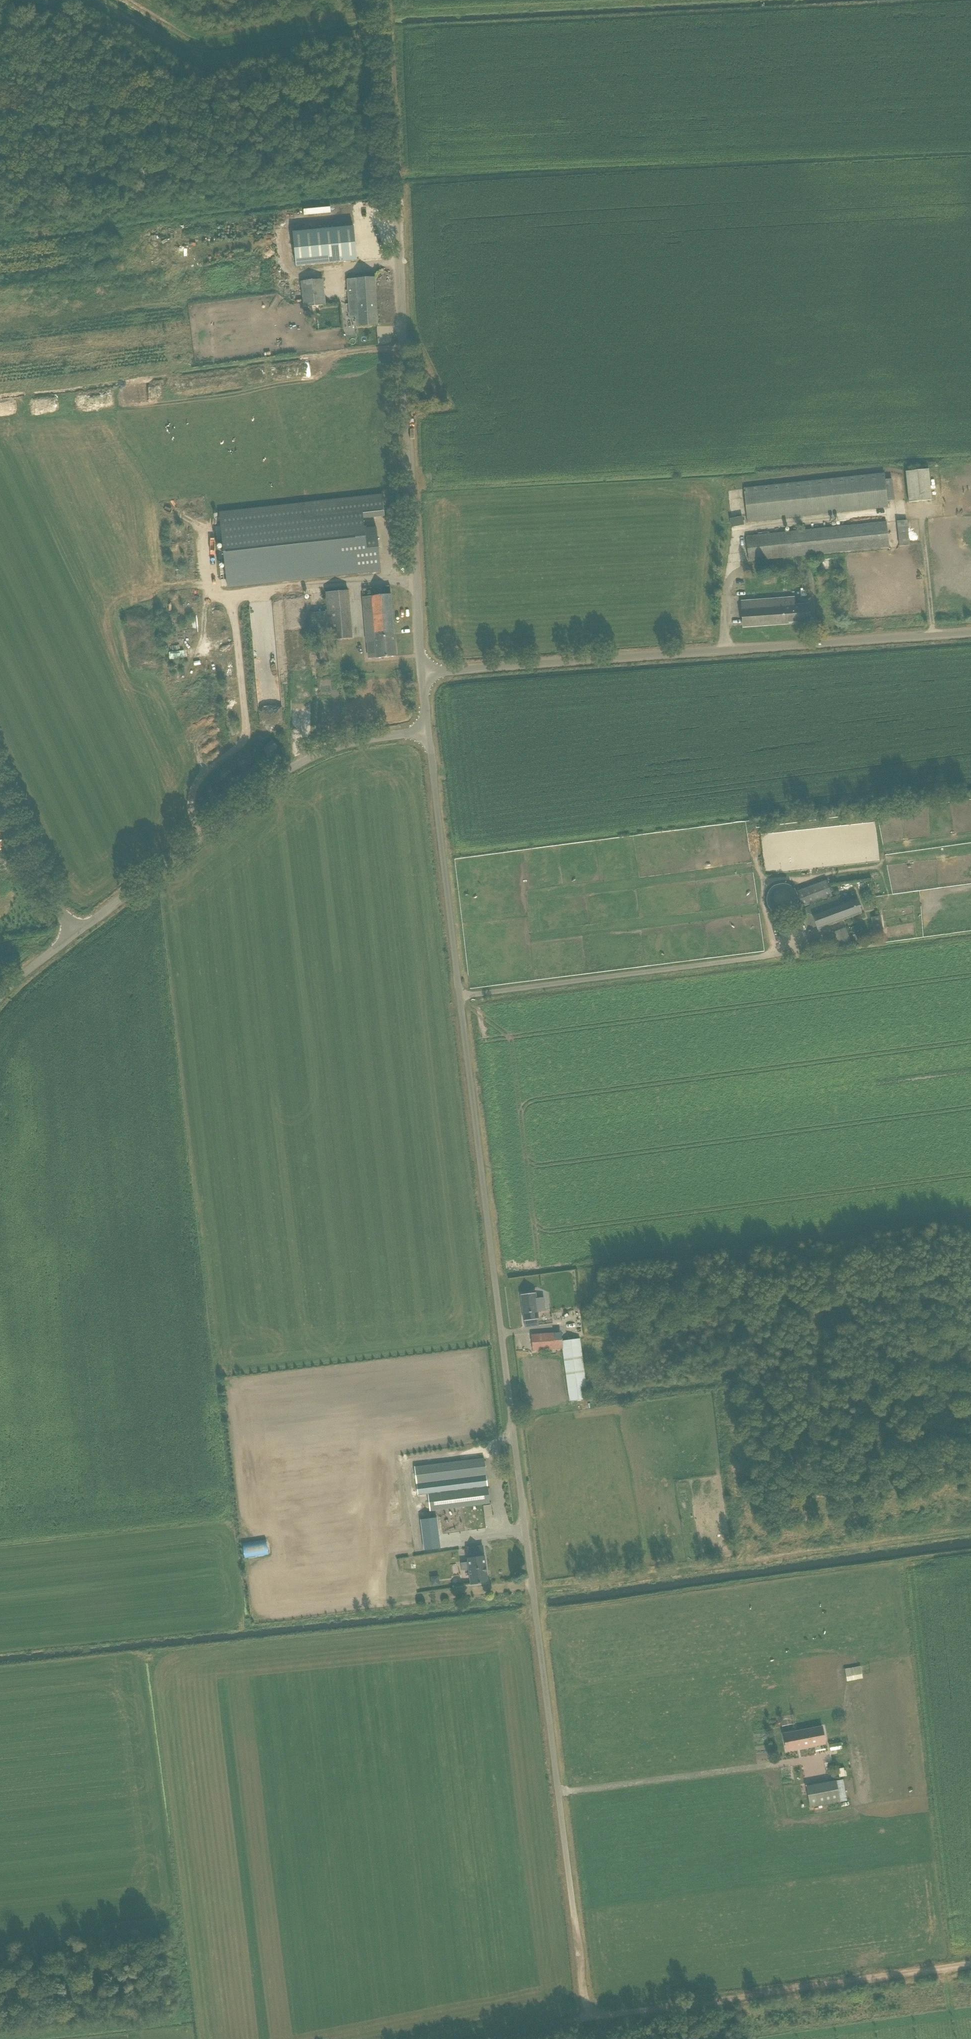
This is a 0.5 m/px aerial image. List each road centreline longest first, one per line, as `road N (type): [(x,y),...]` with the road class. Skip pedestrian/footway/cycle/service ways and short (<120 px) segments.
road 1 (unclassified): [(590,2019),(429,732)]
road 2 (unclassified): [(423,672),(383,0)]
road 3 (unclassified): [(423,672),(970,633)]
road 4 (track): [(514,2038),(590,2019),(970,1965)]
road 5 (unclassified): [(75,932),(317,752),(429,732)]
road 6 (track): [(0,237),(393,185)]
road 7 (track): [(385,37),(219,64),(168,50),(88,0)]
road 8 (unclassified): [(75,932),(48,898),(0,793)]

